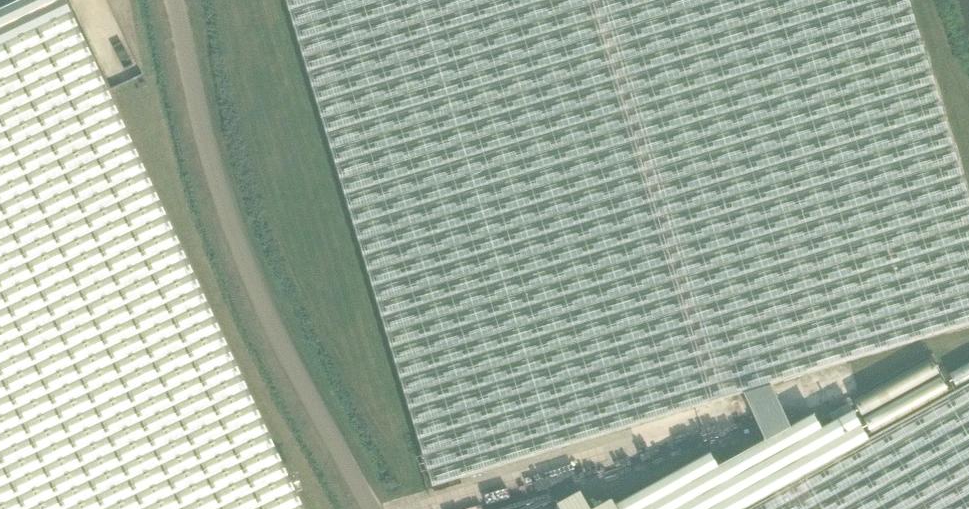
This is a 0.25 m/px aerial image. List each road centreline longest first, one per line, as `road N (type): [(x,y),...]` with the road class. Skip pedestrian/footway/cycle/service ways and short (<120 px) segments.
road 1 (unclassified): [(358,508),(268,348),(194,153),(160,0)]

